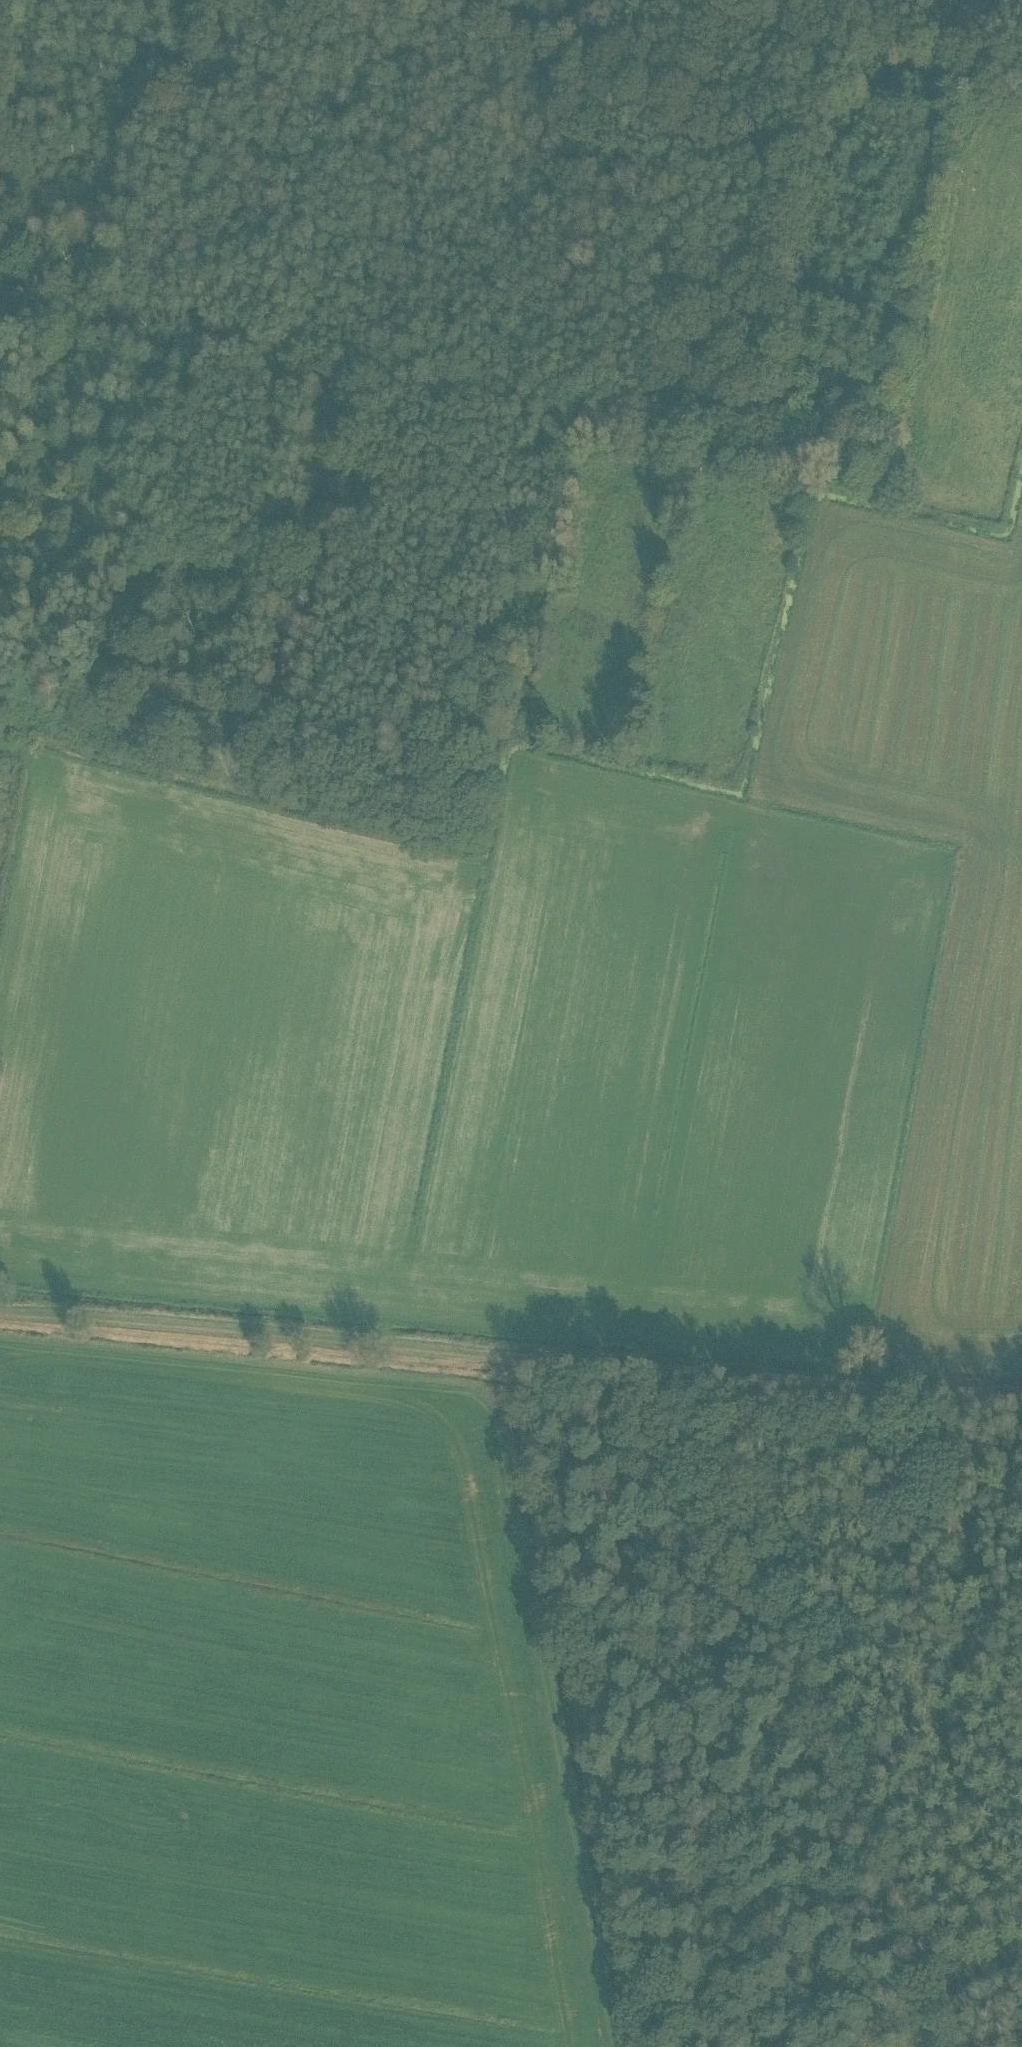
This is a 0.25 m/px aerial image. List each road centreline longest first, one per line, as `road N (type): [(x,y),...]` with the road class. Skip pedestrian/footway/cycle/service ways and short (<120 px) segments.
road 1 (track): [(656,1369),(0,1304)]
road 2 (track): [(1021,96),(606,0)]
road 3 (track): [(1021,1401),(656,1369)]
road 4 (track): [(867,335),(957,81)]

